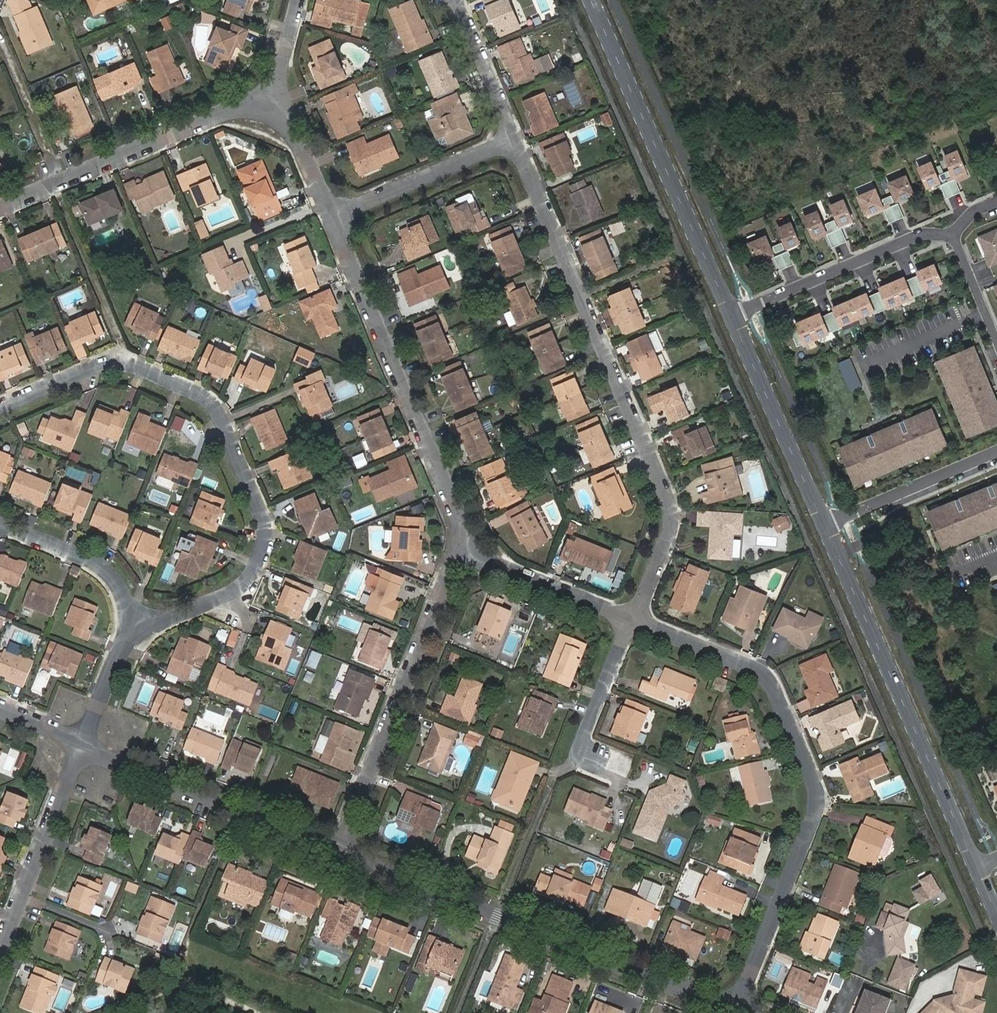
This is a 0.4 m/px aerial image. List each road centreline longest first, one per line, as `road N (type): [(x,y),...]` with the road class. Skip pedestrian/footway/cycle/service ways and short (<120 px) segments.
road 1 (residential): [(137,627),(235,592),(253,575),(266,538),(215,407),(128,363),(0,413)]
road 2 (residential): [(631,617),(671,536),(670,499),(519,141)]
road 3 (residential): [(742,1011),(818,818),(818,785),(770,680),(631,617)]
road 4 (residential): [(742,1011),(342,853)]
road 5 (tertiary): [(977,869),(824,525)]
road 6 (residential): [(333,217),(461,514),(462,551)]
road 7 (tertiary): [(732,317),(591,0)]
road 8 (residential): [(462,551),(342,853)]
road 9 (residential): [(0,210),(246,106),(274,107)]
road 10 (residential): [(342,853),(87,743)]
road 11 (residential): [(732,317),(921,234),(953,233)]
road 12 (residential): [(0,955),(87,743)]
road 13 (tertiary): [(824,525),(732,317)]
road 14 (residential): [(519,141),(333,217)]
road 15 (residential): [(617,774),(576,754),(631,617)]
road 16 (residential): [(824,525),(996,453)]
road 17 (residential): [(631,617),(462,551)]
road 18 (residential): [(519,141),(459,0)]
road 19 (residential): [(0,521),(99,565),(123,596)]
road 20 (residential): [(87,743),(137,627)]
road 21 (residential): [(274,107),(295,130),(333,217)]

